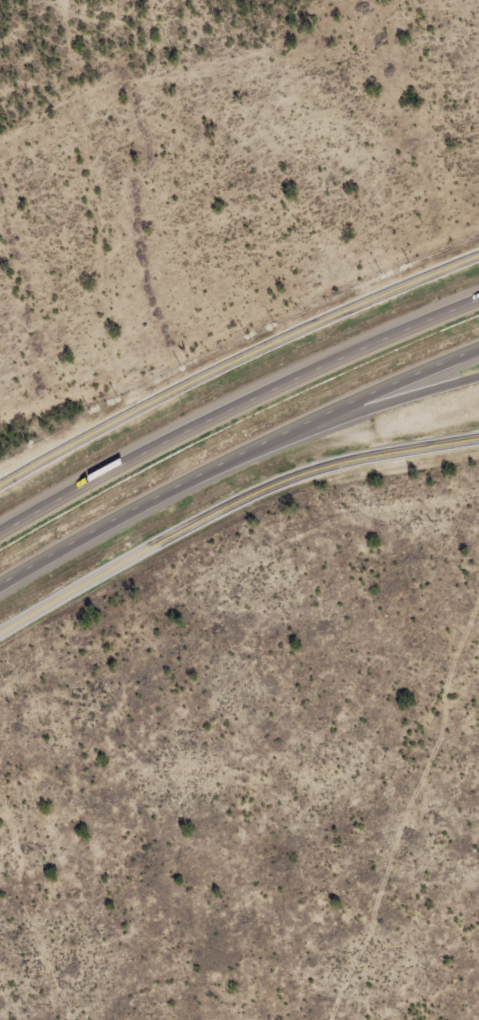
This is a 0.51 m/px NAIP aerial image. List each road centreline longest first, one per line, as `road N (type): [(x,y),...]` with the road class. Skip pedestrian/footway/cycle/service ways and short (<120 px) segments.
road 1 (motorway): [(0,583),(263,441),(478,346)]
road 2 (motorway): [(478,298),(276,386),(0,531)]
road 3 (tertiary): [(478,252),(0,481)]
road 4 (tertiary): [(0,630),(235,502),(380,453),(478,436)]
road 5 (motorway): [(190,478),(338,417),(478,377)]

